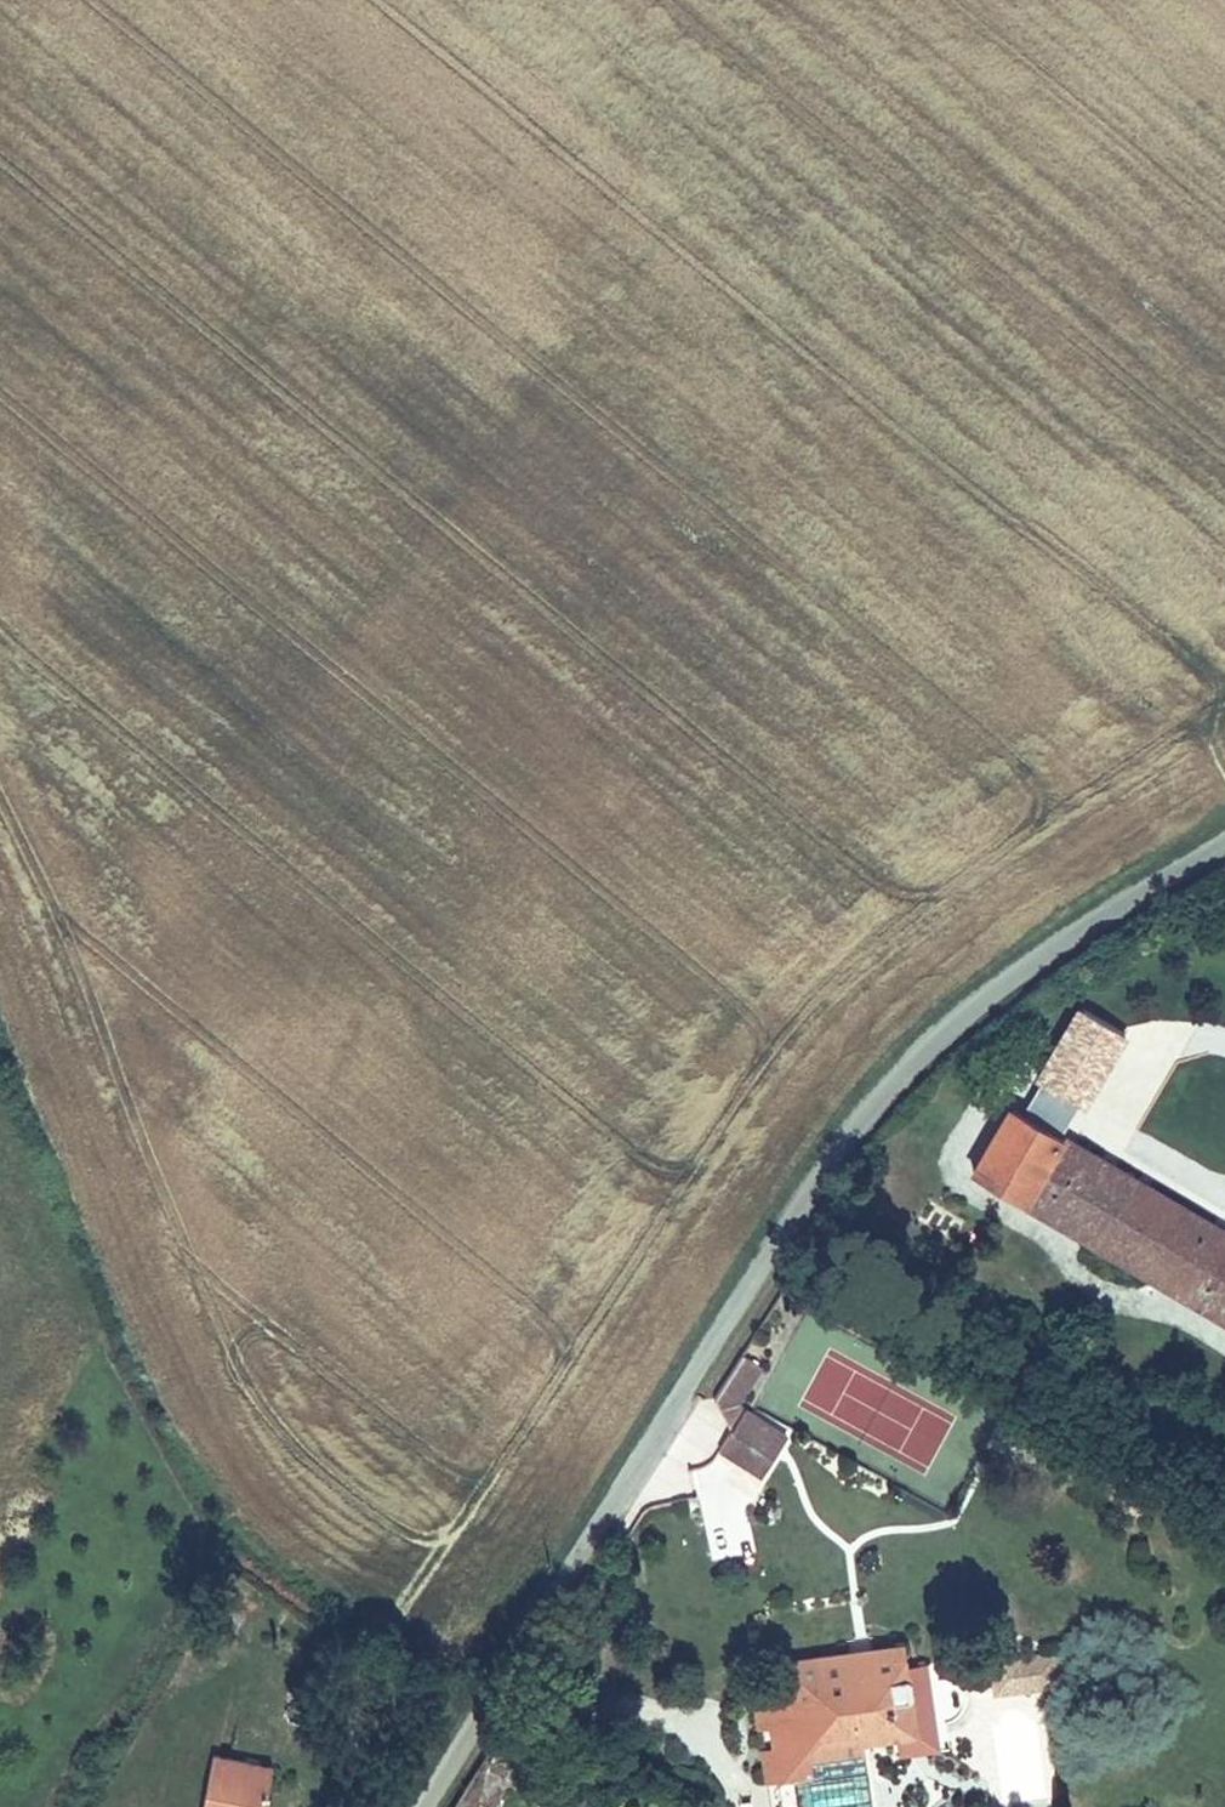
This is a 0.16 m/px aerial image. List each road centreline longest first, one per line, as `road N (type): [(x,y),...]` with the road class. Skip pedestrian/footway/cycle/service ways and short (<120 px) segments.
road 1 (unclassified): [(1224,844),(967,1014),(862,1119),(427,1806)]

